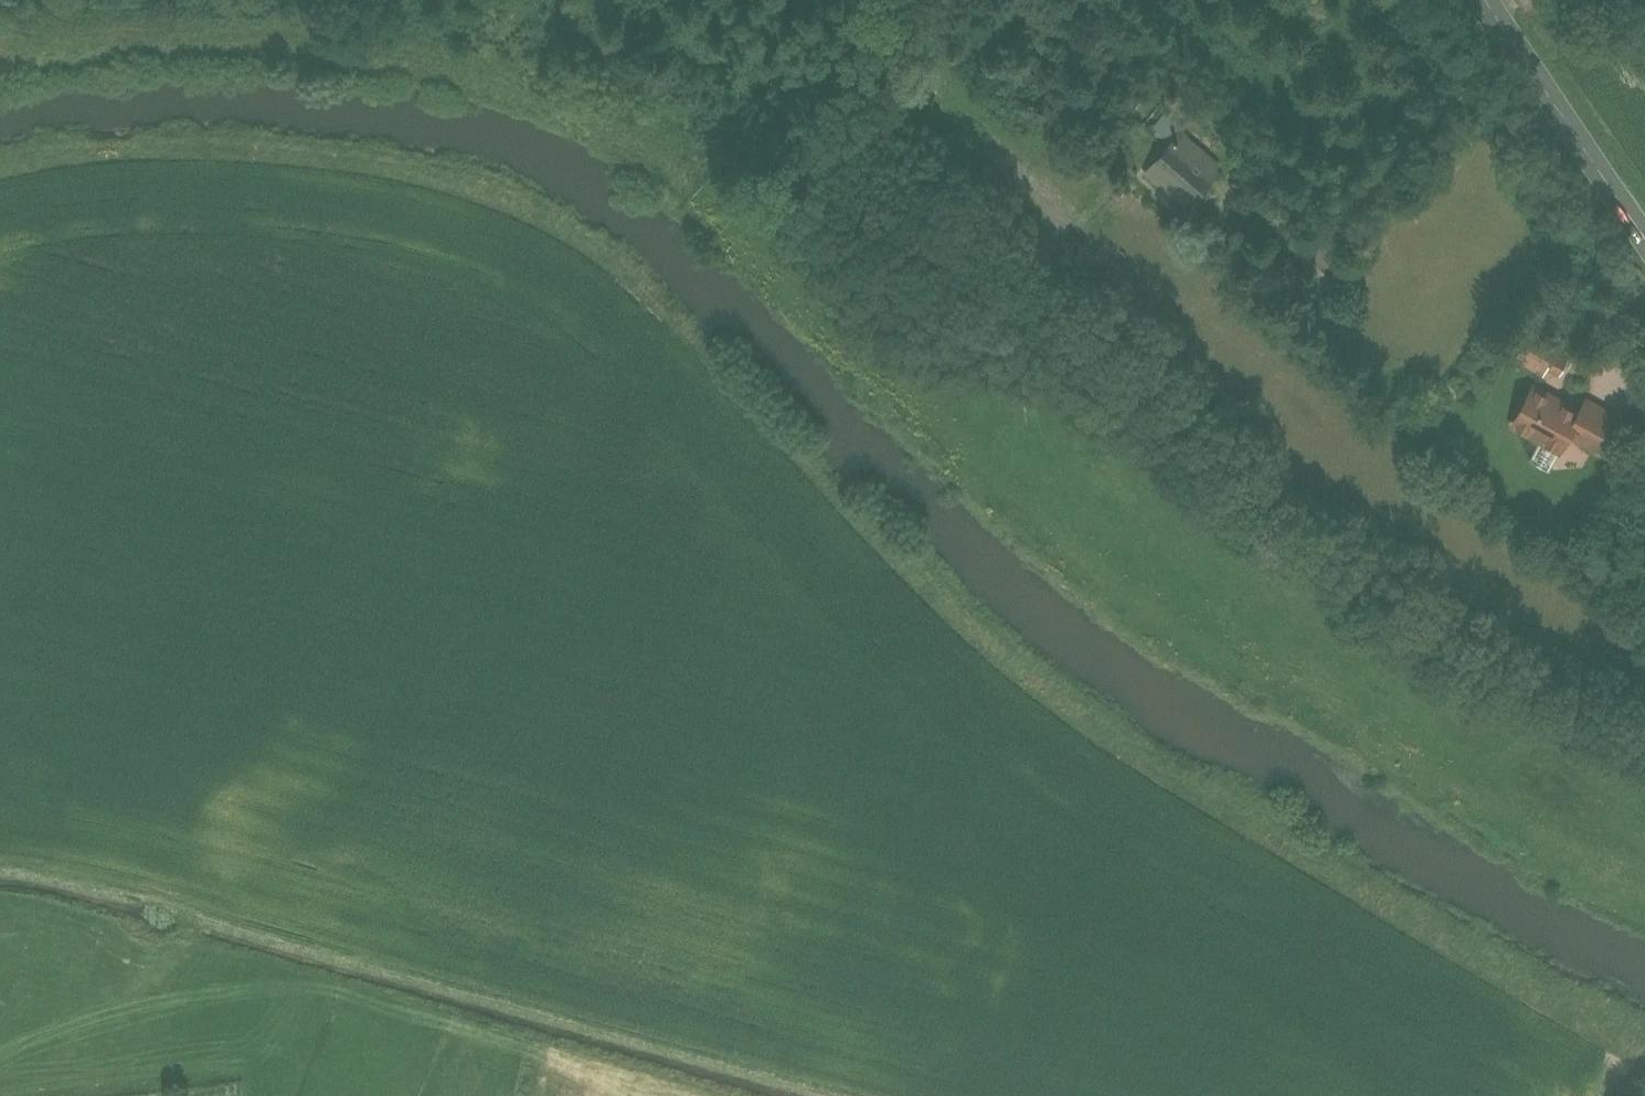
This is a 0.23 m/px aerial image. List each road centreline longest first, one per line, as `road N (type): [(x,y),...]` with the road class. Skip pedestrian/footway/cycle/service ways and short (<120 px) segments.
road 1 (tertiary): [(1644,238),(1484,0)]

